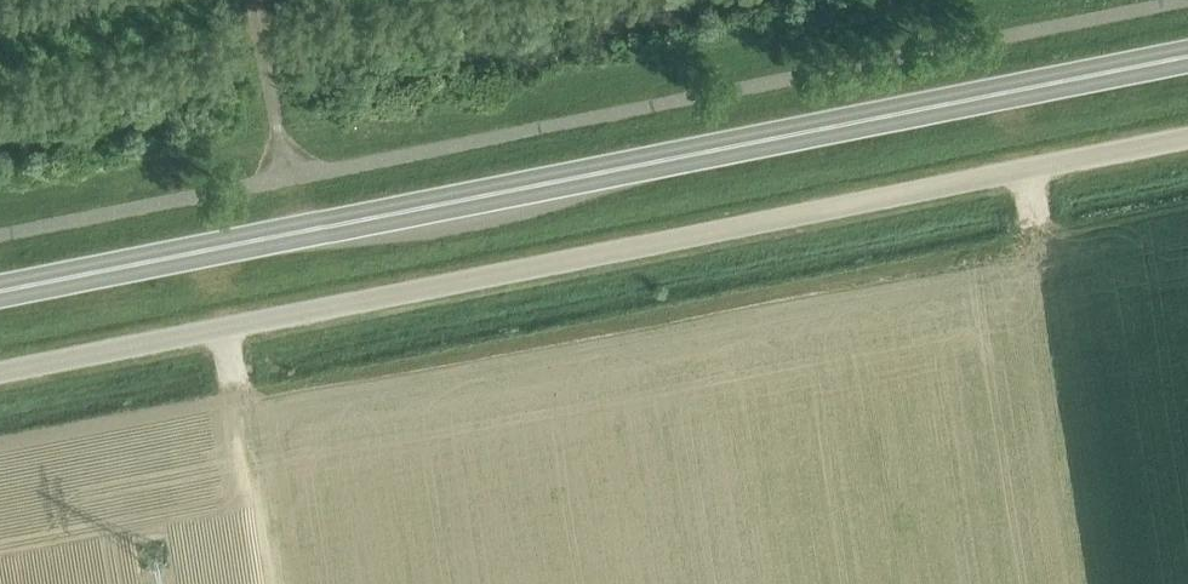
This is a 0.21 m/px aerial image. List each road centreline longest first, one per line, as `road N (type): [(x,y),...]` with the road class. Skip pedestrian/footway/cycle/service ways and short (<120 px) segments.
road 1 (unclassified): [(0,372),(1187,137)]
road 2 (trunk): [(0,280),(1187,53)]

